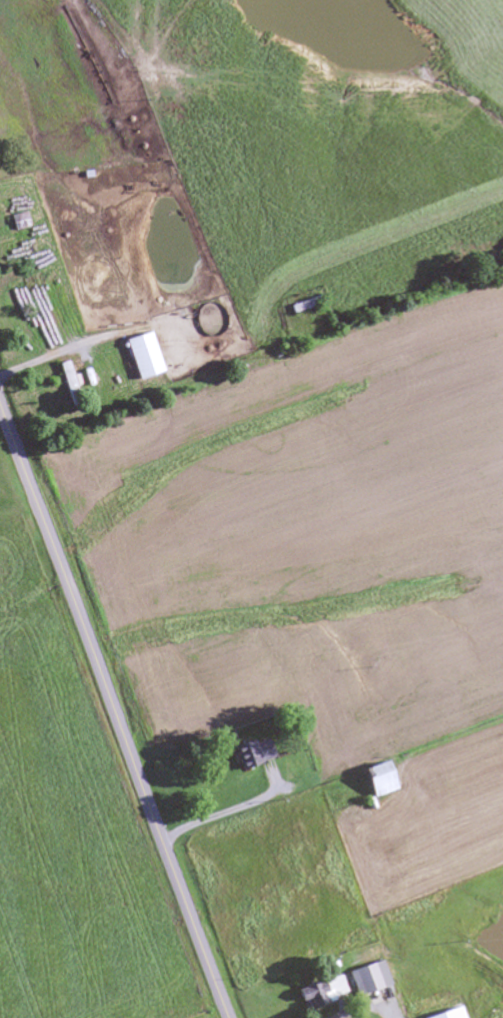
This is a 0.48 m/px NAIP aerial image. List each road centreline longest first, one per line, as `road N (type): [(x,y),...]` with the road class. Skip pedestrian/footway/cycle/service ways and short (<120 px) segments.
road 1 (tertiary): [(228,1017),(0,403)]
road 2 (residential): [(16,452),(502,269)]

